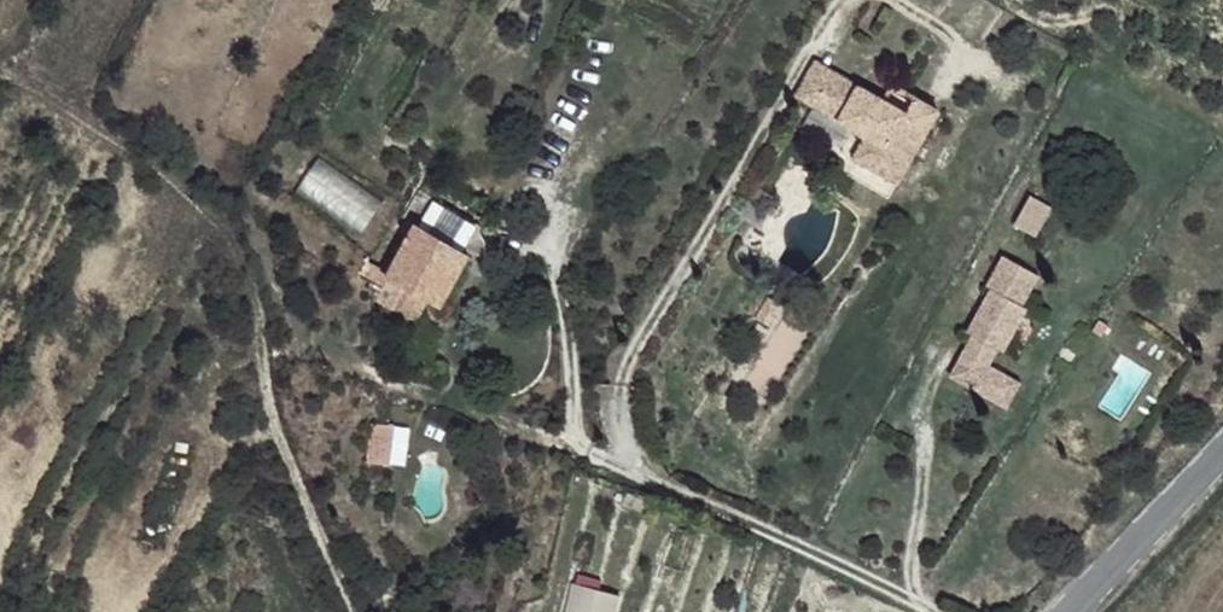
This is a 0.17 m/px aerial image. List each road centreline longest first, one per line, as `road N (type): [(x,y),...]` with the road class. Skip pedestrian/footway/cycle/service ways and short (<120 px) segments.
road 1 (track): [(0,68),(123,144),(223,228),(258,308),(288,470),(353,611)]
road 2 (residential): [(575,451),(934,611)]
road 3 (tertiary): [(1222,444),(1067,611)]

